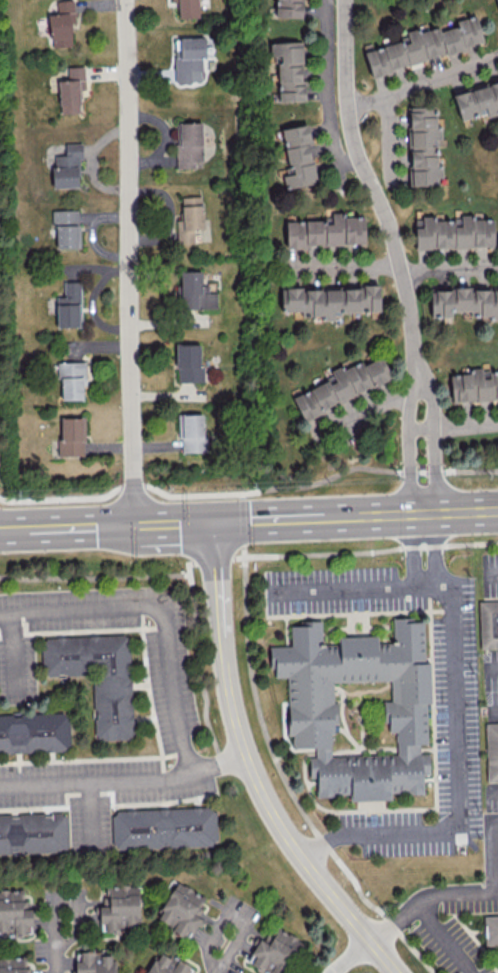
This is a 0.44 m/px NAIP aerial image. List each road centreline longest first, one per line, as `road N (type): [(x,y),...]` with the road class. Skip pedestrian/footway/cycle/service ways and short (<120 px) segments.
road 1 (residential): [(125,0),(135,524)]
road 2 (tertiary): [(497,510),(0,529)]
road 3 (residential): [(417,391),(406,284),(365,173),(346,87),(344,0)]
road 4 (residential): [(225,667),(239,734),(277,821),(396,972)]
road 5 (residential): [(350,106),(497,40)]
road 6 (residential): [(212,521),(225,667)]

